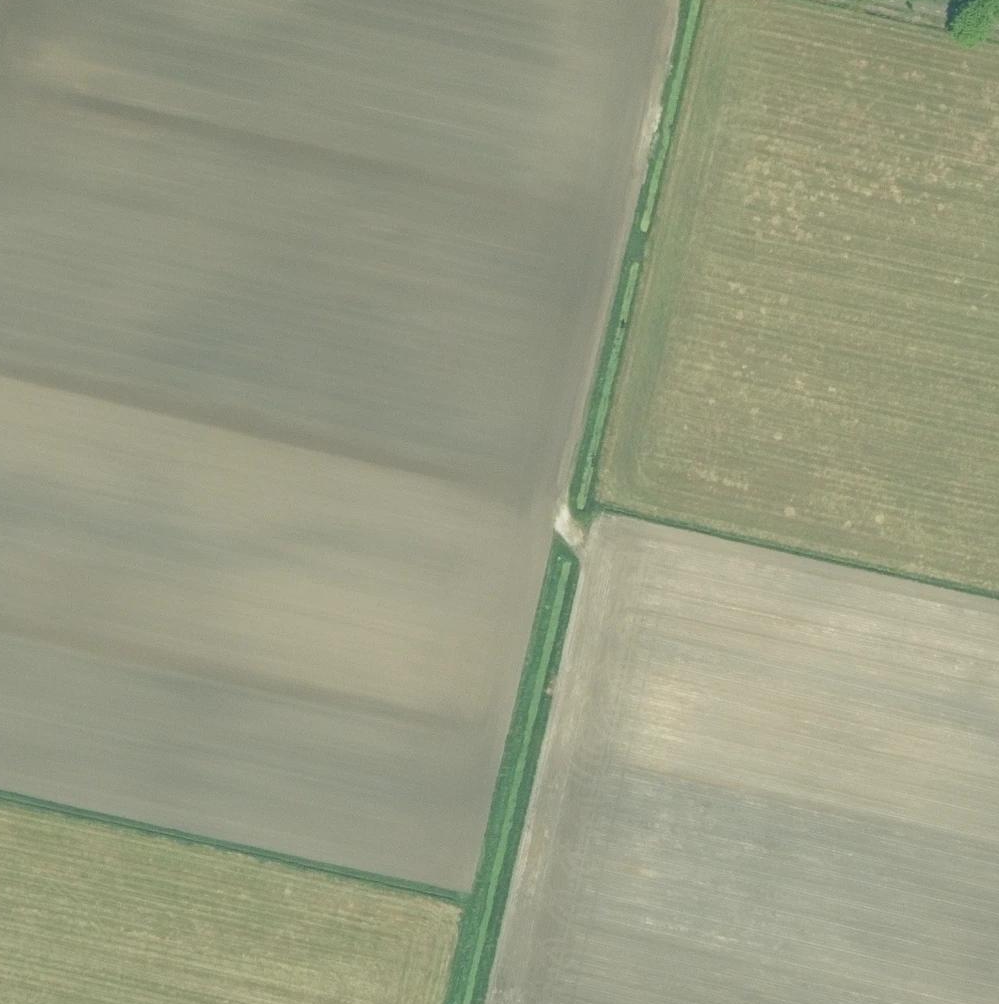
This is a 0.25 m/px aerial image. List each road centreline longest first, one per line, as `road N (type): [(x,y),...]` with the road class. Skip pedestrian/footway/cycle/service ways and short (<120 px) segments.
road 1 (track): [(673,0),(564,514),(584,548)]

